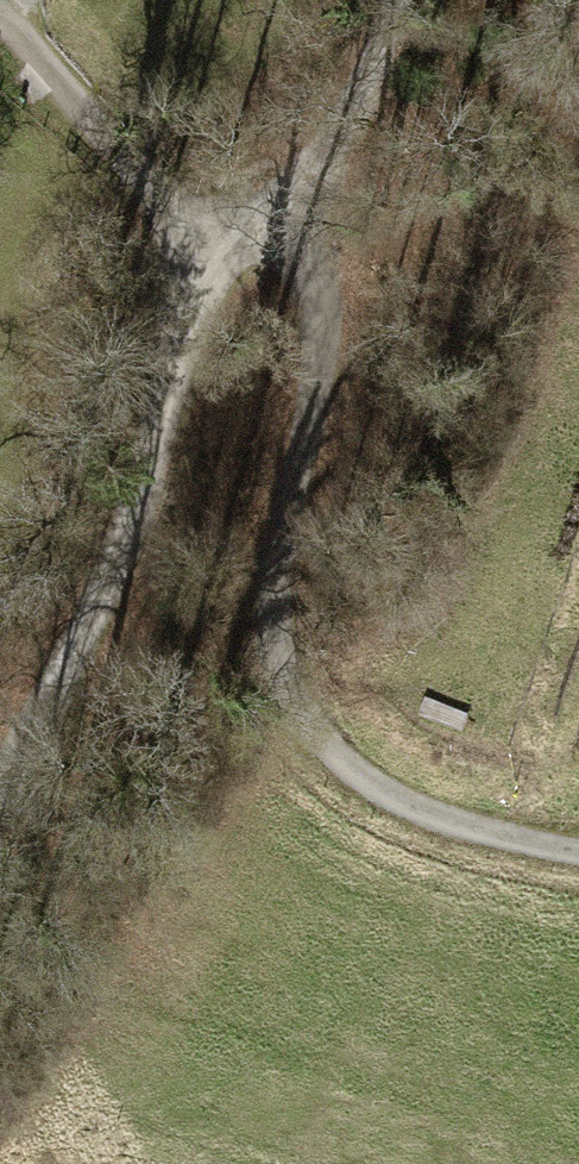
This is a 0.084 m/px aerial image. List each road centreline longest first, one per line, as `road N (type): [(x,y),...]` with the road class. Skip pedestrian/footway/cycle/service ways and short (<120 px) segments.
road 1 (track): [(578,853),(396,804),(287,686),(282,548),(323,339),(310,255),(256,204),(174,203),(0,20)]
road 2 (residential): [(0,776),(121,570),(188,311),(174,203)]
road 3 (track): [(188,311),(256,204),(341,129),(391,0)]

